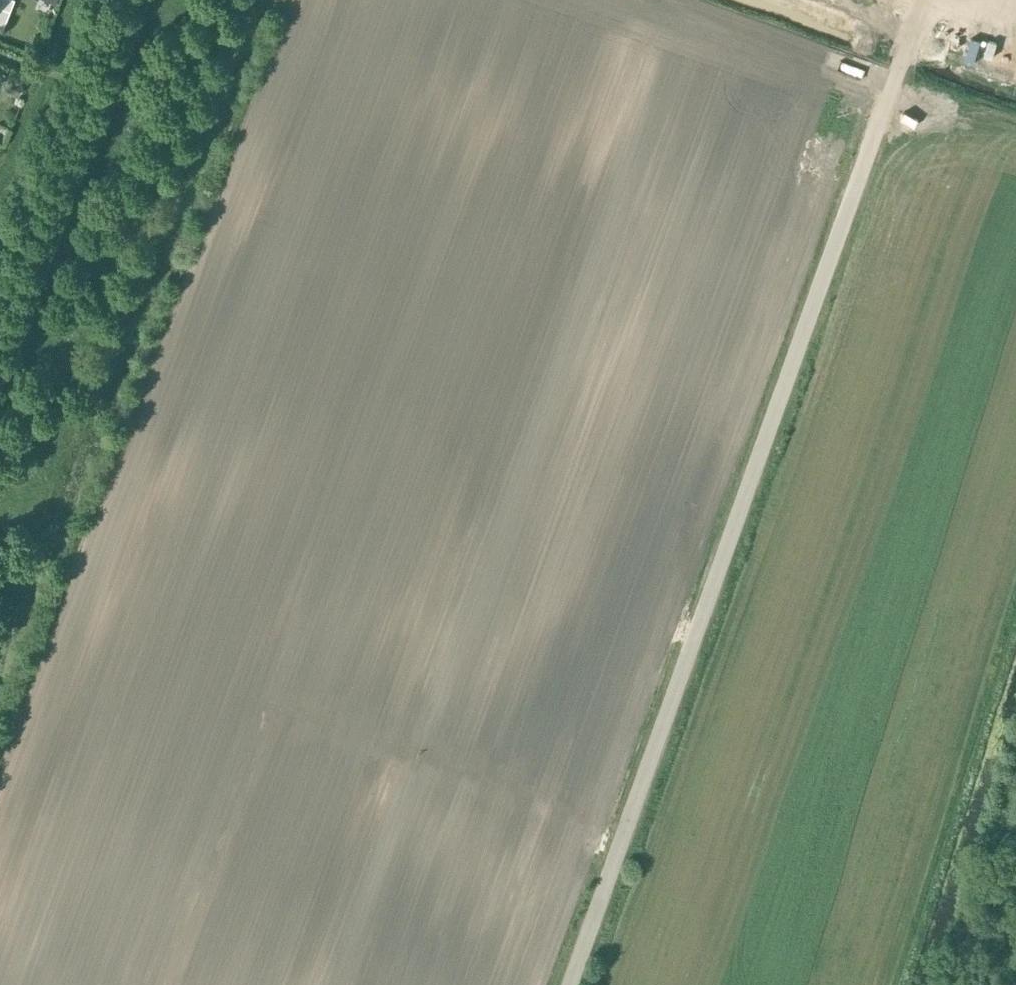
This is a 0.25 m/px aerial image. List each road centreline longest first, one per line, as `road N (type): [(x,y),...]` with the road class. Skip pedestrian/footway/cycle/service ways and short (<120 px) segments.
road 1 (unclassified): [(571,984),(922,0)]
road 2 (track): [(0,375),(145,0)]

